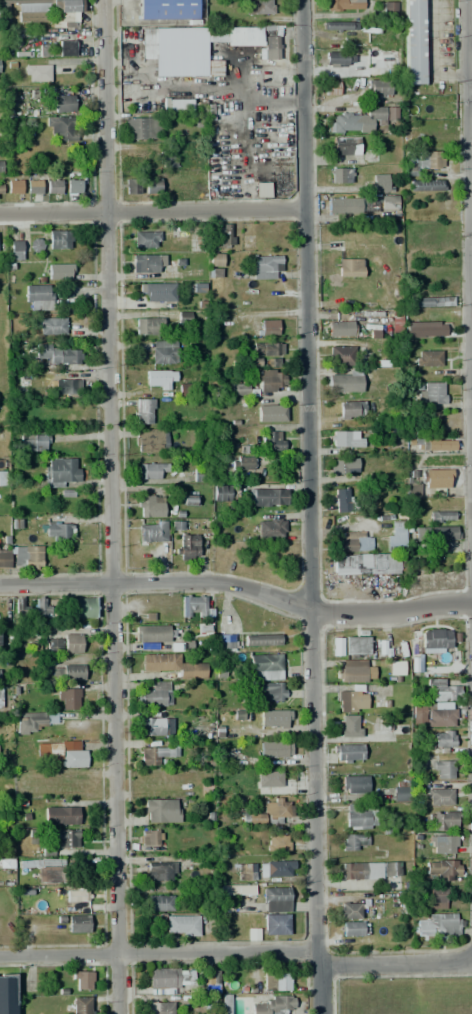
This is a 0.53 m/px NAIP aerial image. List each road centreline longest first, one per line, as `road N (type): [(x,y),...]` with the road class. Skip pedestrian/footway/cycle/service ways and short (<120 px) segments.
road 1 (residential): [(305,0),(321,1013)]
road 2 (residential): [(107,0),(119,1013)]
road 3 (residential): [(471,962),(0,954)]
road 4 (residential): [(466,0),(471,435)]
road 5 (residential): [(314,612),(217,585),(0,586)]
road 6 (residential): [(305,207),(0,214)]
road 7 (residential): [(471,606),(388,616),(314,612)]

